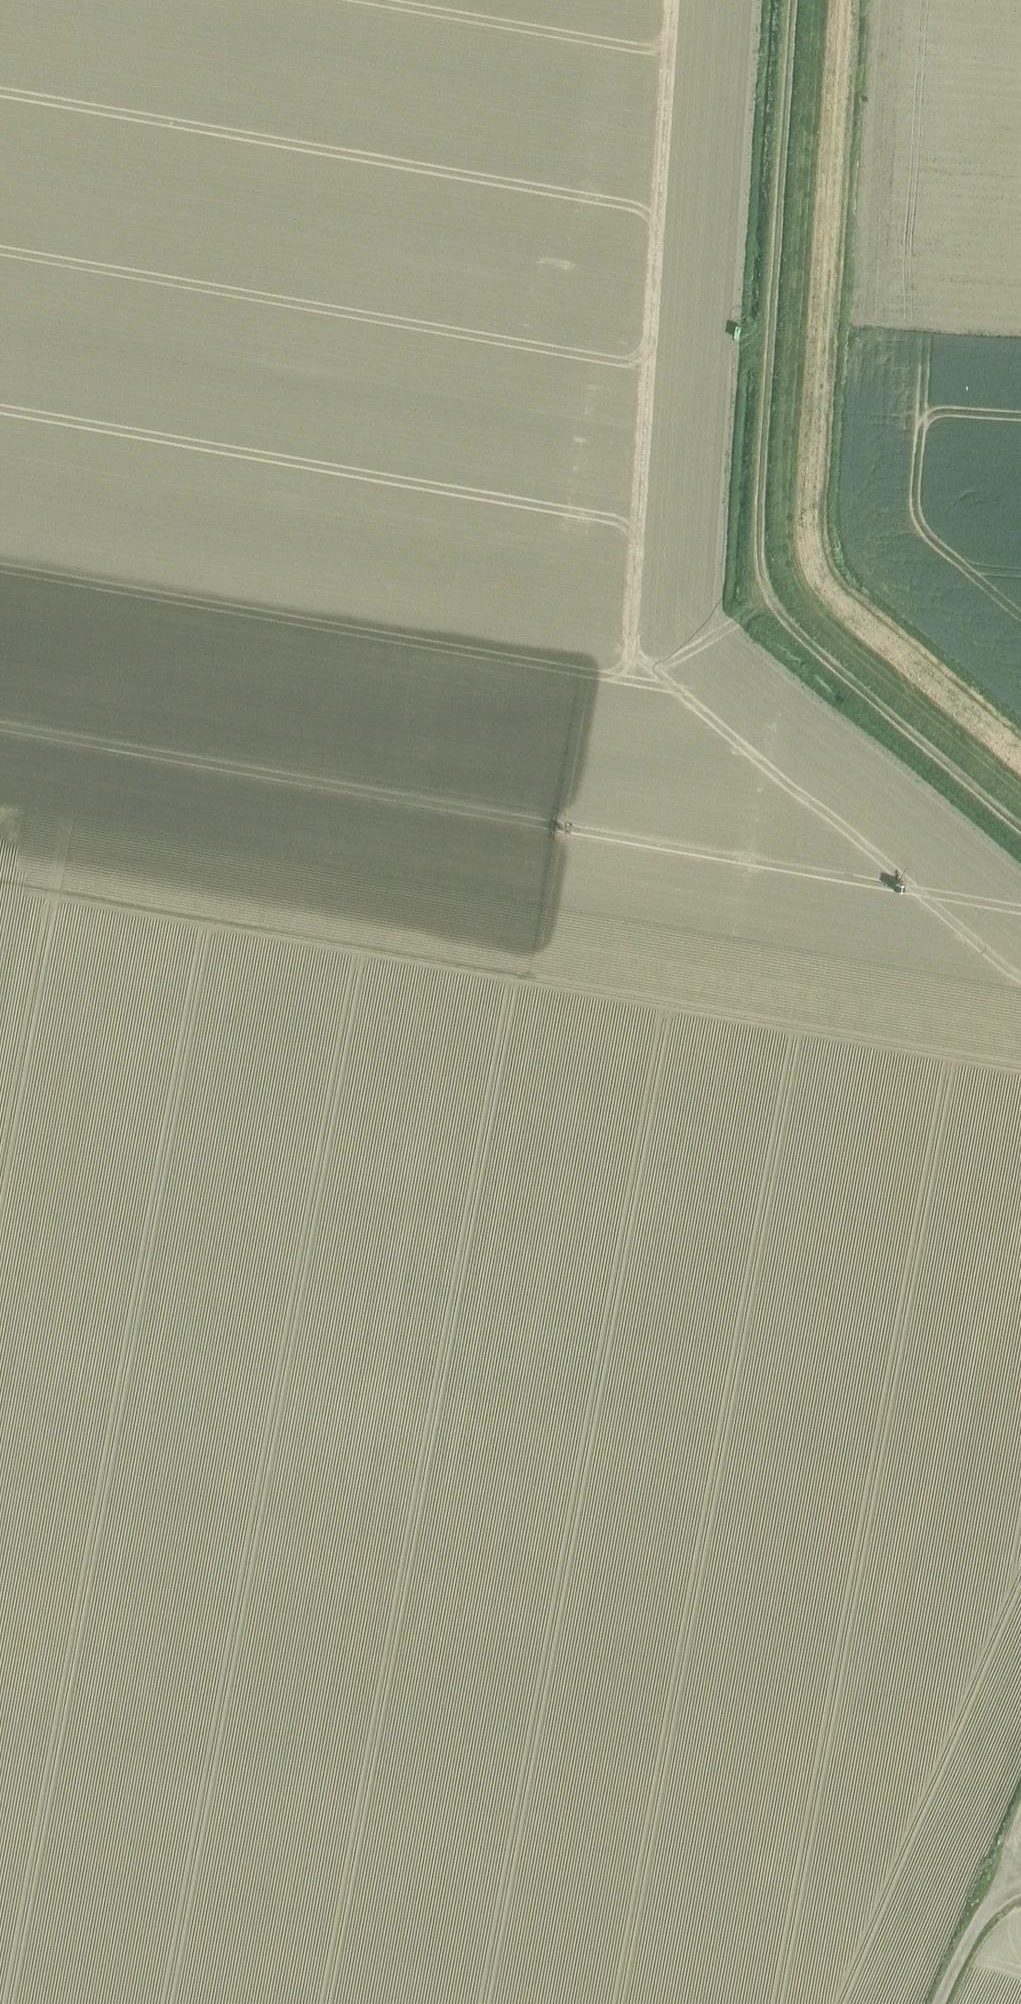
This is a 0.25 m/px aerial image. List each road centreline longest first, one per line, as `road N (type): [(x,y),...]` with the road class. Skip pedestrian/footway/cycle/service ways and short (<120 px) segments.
road 1 (track): [(1020,828),(785,620),(758,568),(793,0)]
road 2 (track): [(1011,1892),(984,1912),(937,2003)]

